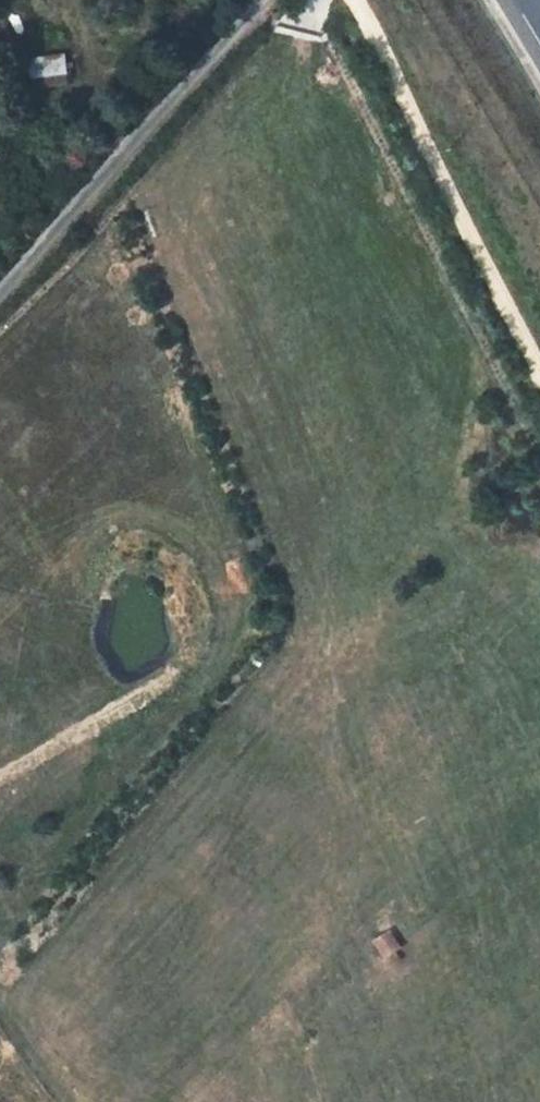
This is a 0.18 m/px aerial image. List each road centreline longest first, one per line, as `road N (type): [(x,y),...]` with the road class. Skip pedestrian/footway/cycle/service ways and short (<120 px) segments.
road 1 (track): [(539,377),(352,0)]
road 2 (residential): [(0,289),(254,0)]

